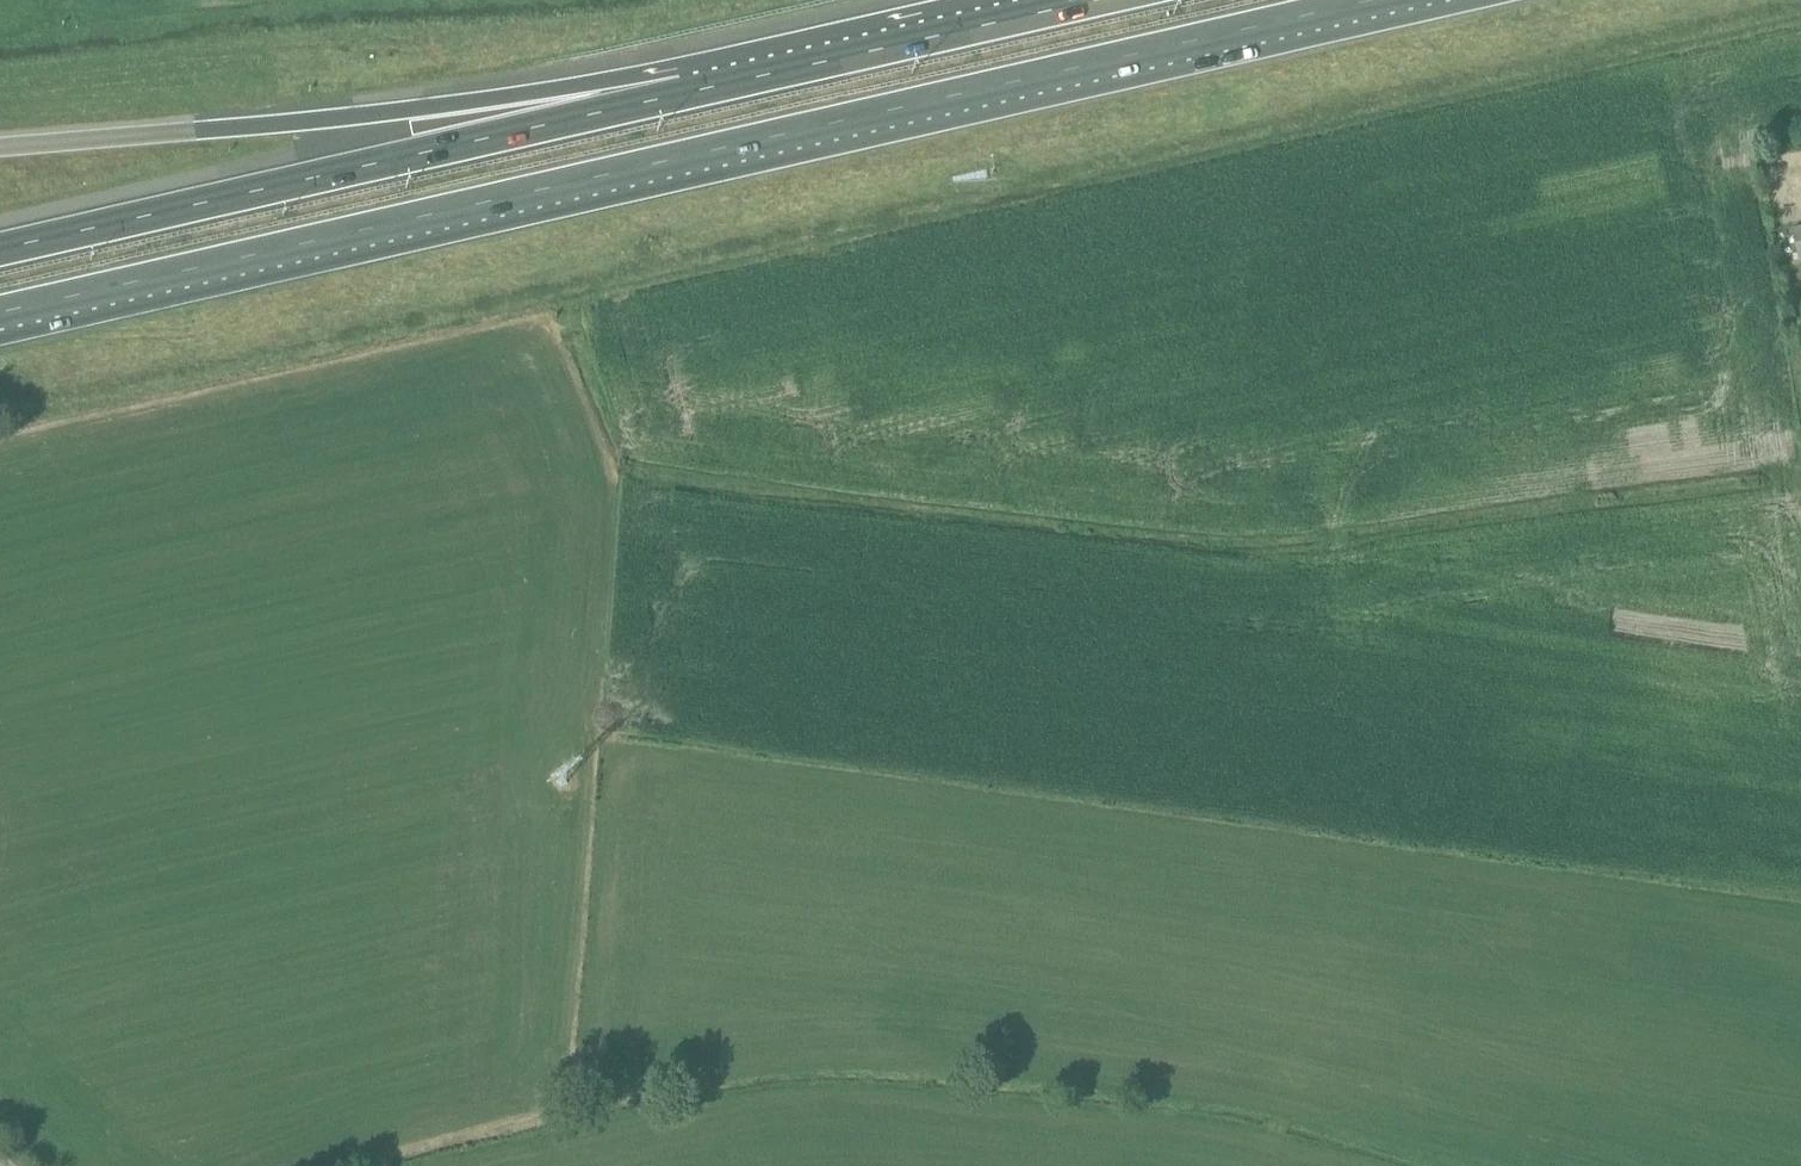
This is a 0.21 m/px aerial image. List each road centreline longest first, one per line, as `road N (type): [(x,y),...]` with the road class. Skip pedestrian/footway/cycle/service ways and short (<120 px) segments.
road 1 (motorway): [(0,313),(1375,0)]
road 2 (motorway): [(691,90),(0,248)]
road 3 (motorway): [(691,90),(0,145)]
road 4 (motorway): [(1094,0),(691,90)]

